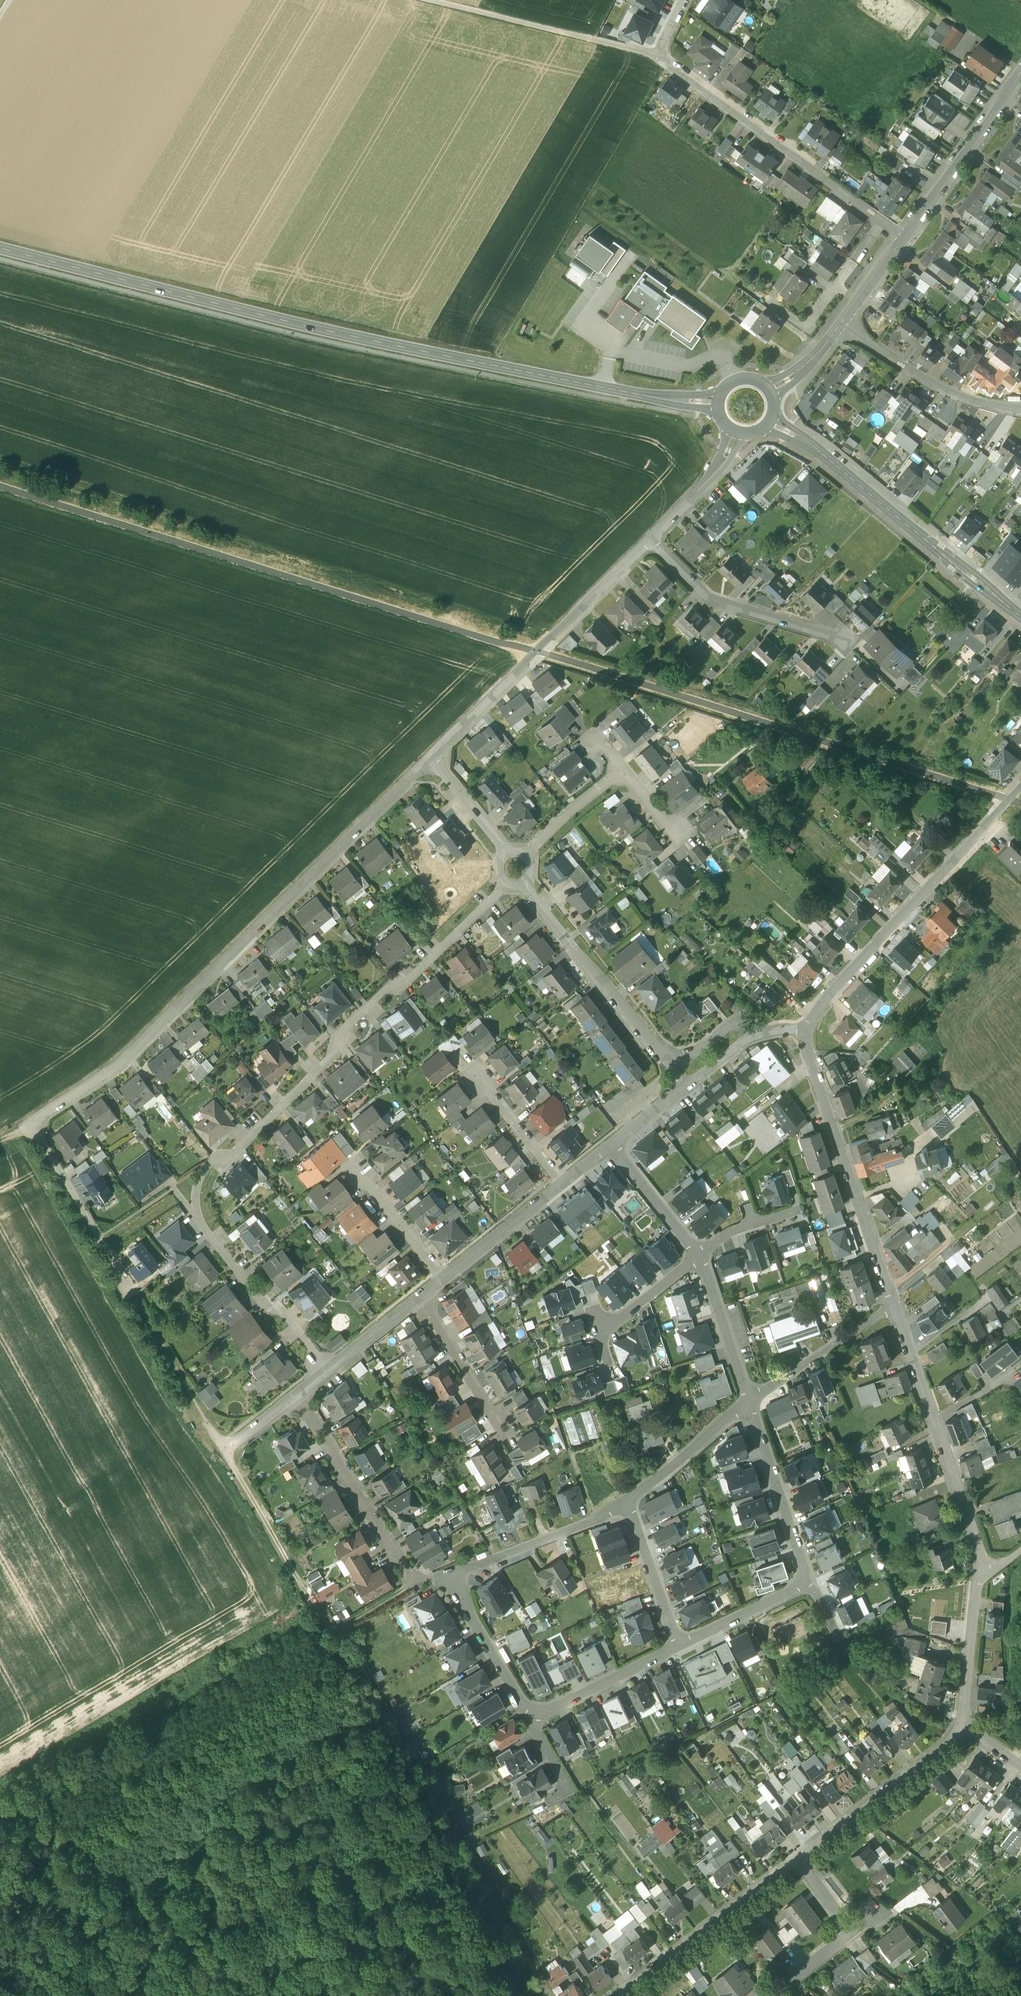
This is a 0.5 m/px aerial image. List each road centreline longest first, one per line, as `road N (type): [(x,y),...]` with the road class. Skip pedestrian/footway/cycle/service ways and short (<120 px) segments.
road 1 (secondary): [(718,403),(490,367),(0,250)]
road 2 (residential): [(327,1370),(285,1315),(261,1303),(195,1215),(198,1181),(507,882)]
road 3 (residential): [(33,1123),(117,1068),(431,761)]
road 4 (residential): [(686,0),(658,56),(903,238)]
road 5 (track): [(224,1449),(330,1641),(449,1575)]
road 6 (residential): [(1020,788),(828,996),(809,1028)]
road 7 (secondary): [(1020,616),(820,452),(771,422)]
road 8 (residential): [(809,1028),(811,1067),(894,1304)]
road 9 (residential): [(894,1304),(984,1578)]
road 10 (track): [(423,0),(658,56)]
road 11 (residential): [(523,882),(674,1067)]
road 12 (residential): [(416,1588),(298,1394)]
road 13 (residential): [(844,639),(709,600),(651,541)]
road 14 (residential): [(798,1861),(622,1995)]
road 15 (residential): [(33,1123),(142,1312)]
road 16 (residential): [(968,1728),(798,1861)]
road 17 (tertiary): [(903,238),(1020,73)]
road 18 (residential): [(1020,408),(926,377),(842,322)]
road 19 (residential): [(627,1500),(593,1521),(449,1575)]
road 20 (residential): [(752,1402),(812,1584)]
road 21 (residential): [(894,1304),(752,1402)]
road 22 (residential): [(679,1648),(529,1721)]
road 23 (residential): [(529,1721),(449,1575)]
road 24 (residential): [(752,1402),(627,1500)]
road 25 (residential): [(431,761),(543,650)]
road 26 (residential): [(679,1648),(627,1500)]
road 27 (residential): [(699,1257),(752,1402)]
road 28 (residential): [(651,541),(543,650)]
road 29 (residential): [(566,1182),(449,1281)]
road 30 (residential): [(984,1578),(968,1728)]
road 31 (residential): [(812,1584),(679,1648)]
road 32 (residential): [(426,1299),(501,1423)]
road 33 (residential): [(449,1281),(359,1169)]
road 34 (residential): [(615,1145),(699,1257)]
road 35 (residential): [(736,434),(720,469),(651,541)]
road 36 (residential): [(566,1182),(481,1080)]
road 37 (residential): [(526,856),(623,769)]
road 38 (residential): [(699,1257),(602,1333)]
road 39 (residential): [(426,1299),(327,1370)]

